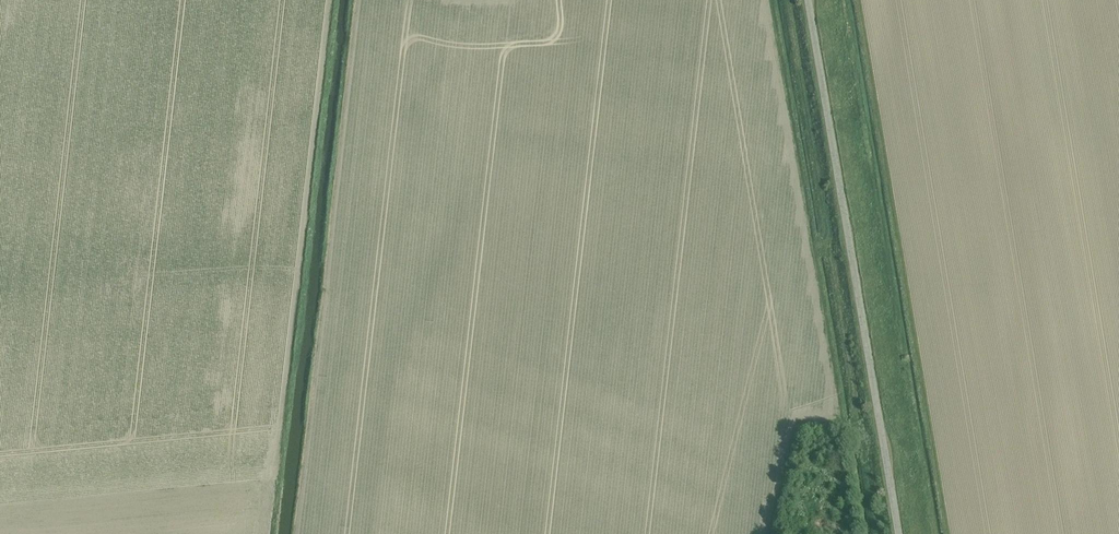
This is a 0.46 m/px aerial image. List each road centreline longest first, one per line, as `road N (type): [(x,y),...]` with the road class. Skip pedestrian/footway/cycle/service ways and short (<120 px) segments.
road 1 (unclassified): [(899,533),(808,0)]

